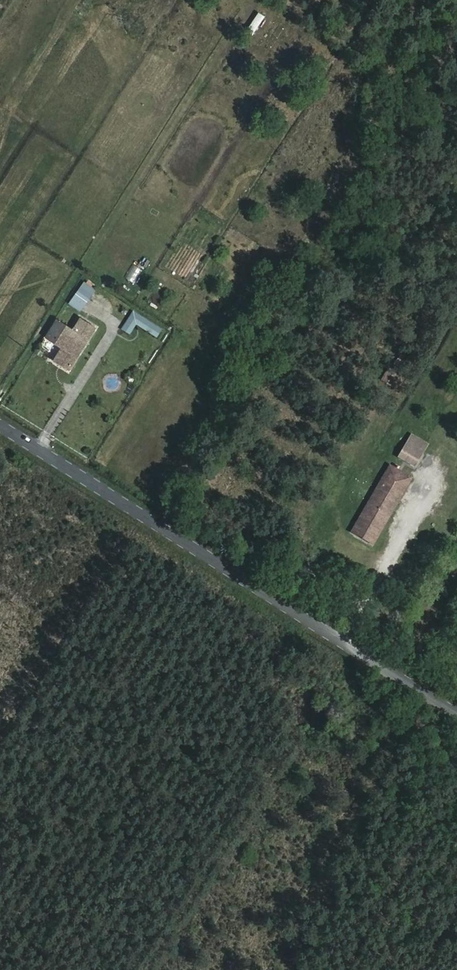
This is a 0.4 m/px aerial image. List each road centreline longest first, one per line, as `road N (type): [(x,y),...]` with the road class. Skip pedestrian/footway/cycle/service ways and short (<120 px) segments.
road 1 (tertiary): [(0,424),(343,642)]
road 2 (tertiary): [(343,642),(456,714)]

